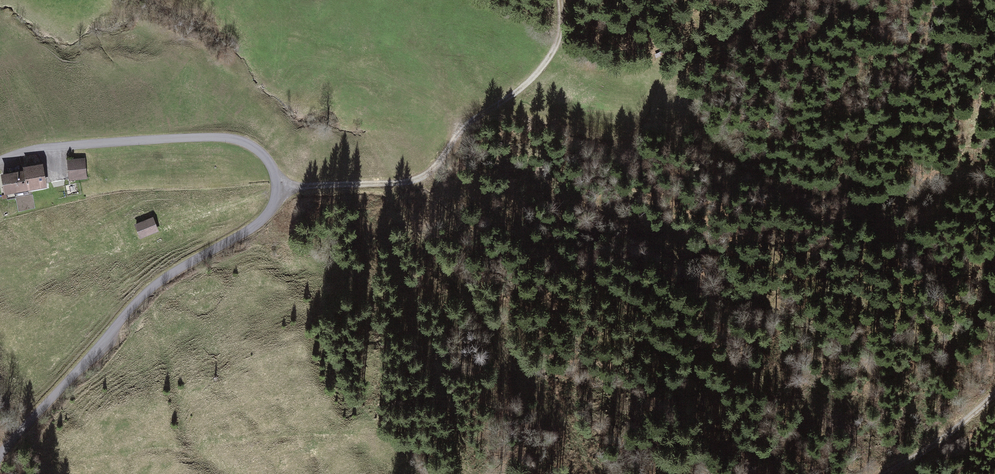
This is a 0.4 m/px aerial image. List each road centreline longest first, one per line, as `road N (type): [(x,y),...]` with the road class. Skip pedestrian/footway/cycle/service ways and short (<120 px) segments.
road 1 (residential): [(0,455),(139,300),(255,225),(278,189),(264,155),(230,138),(48,147),(0,160)]
road 2 (track): [(278,189),(431,177),(461,133),(527,85),(557,50),(562,0)]
road 3 (track): [(994,396),(885,473)]

